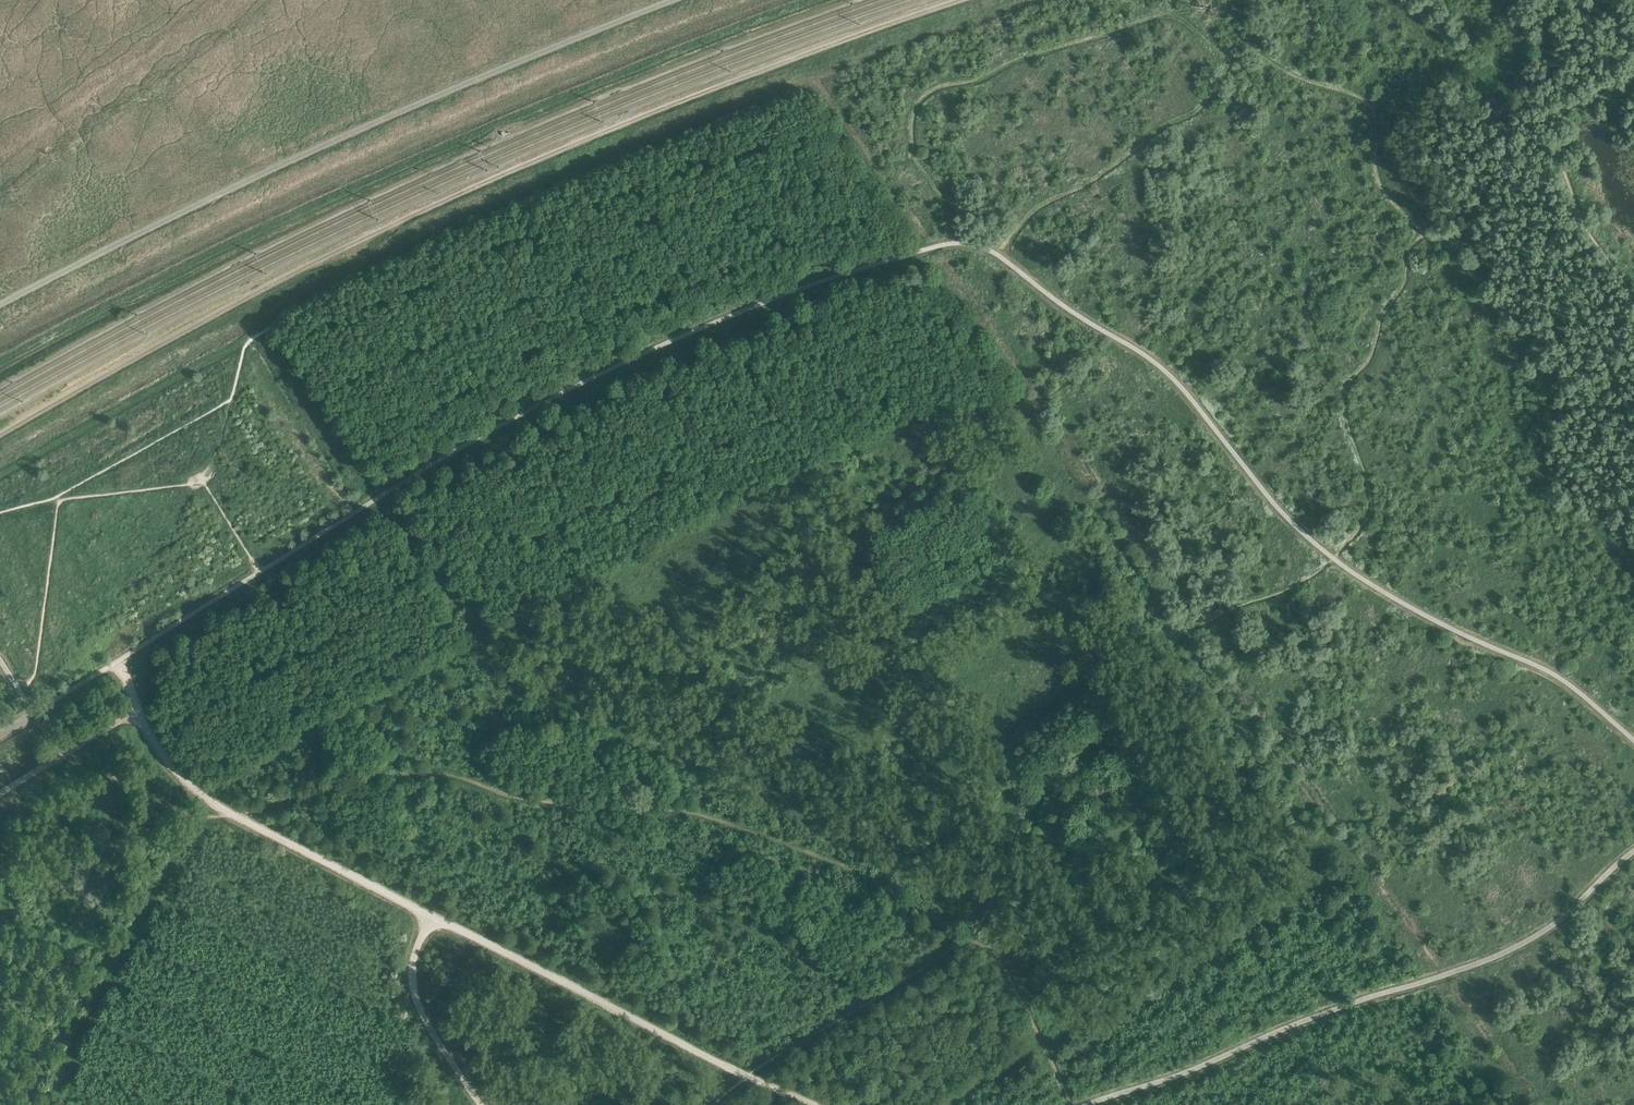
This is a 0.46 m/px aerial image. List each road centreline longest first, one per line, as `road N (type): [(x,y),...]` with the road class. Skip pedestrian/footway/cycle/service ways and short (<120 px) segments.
road 1 (track): [(0,437),(320,260),(548,154),(964,0)]
road 2 (unclassified): [(0,794),(118,725),(150,727)]

